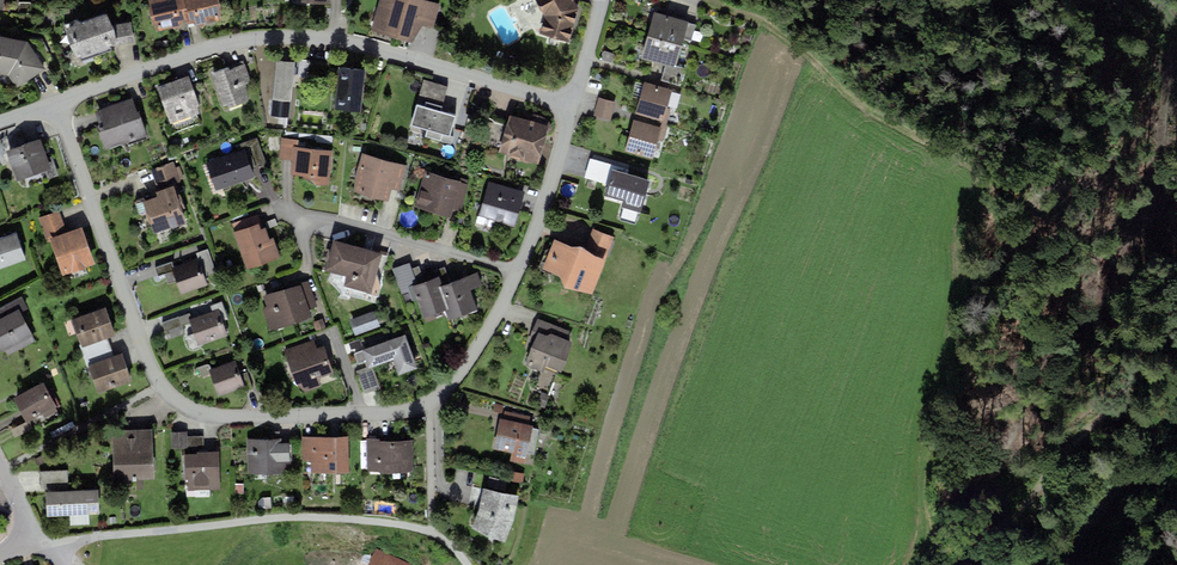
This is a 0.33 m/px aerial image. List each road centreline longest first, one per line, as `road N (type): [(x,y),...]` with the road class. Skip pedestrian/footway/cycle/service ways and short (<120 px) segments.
road 1 (residential): [(59,101),(146,360),(177,404),(211,416),(387,414),(442,393),(490,325),(515,272),(574,103)]
road 2 (residential): [(59,101),(200,49),(291,36),(352,41),(574,103)]
road 3 (track): [(431,531),(279,517),(50,548)]
road 4 (track): [(970,564),(1176,327)]
road 5 (track): [(1066,564),(1102,508),(1176,435)]

